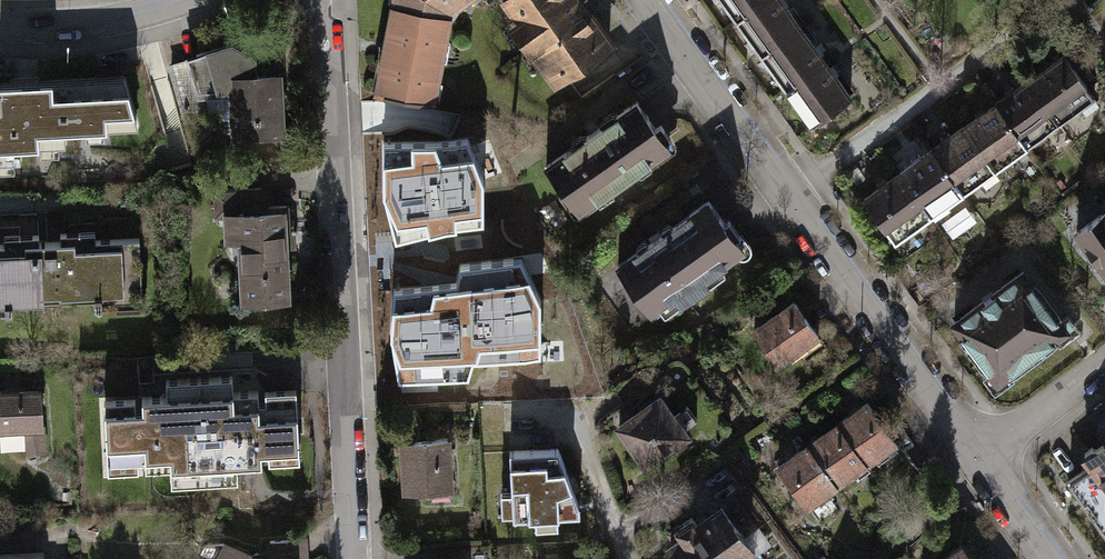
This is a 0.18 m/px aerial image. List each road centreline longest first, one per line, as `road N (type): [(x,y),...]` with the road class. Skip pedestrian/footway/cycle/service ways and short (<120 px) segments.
road 1 (residential): [(649,0),(980,461)]
road 2 (residential): [(320,0),(351,558)]
road 3 (residential): [(195,0),(120,19),(0,26)]
road 4 (residential): [(980,461),(1104,364)]
road 5 (residential): [(980,461),(1051,558)]

